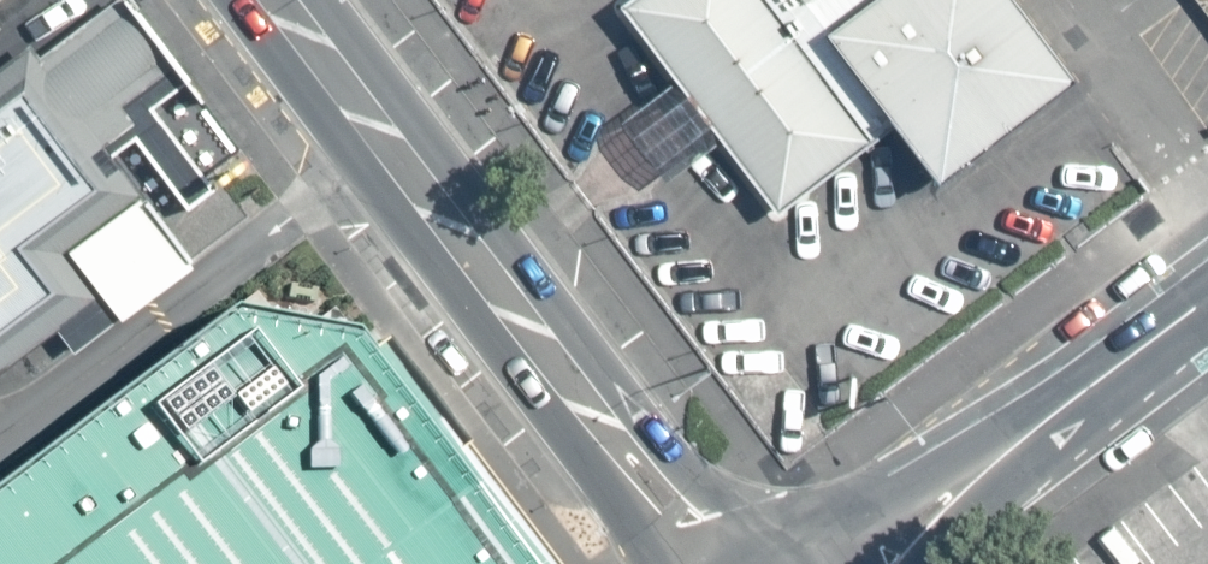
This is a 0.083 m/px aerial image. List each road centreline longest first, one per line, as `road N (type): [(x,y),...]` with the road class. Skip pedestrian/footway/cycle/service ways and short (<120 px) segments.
road 1 (secondary): [(696,563),(247,0)]
road 2 (secondary): [(320,0),(653,446),(741,549)]
road 3 (tertiary): [(1207,306),(862,563)]

